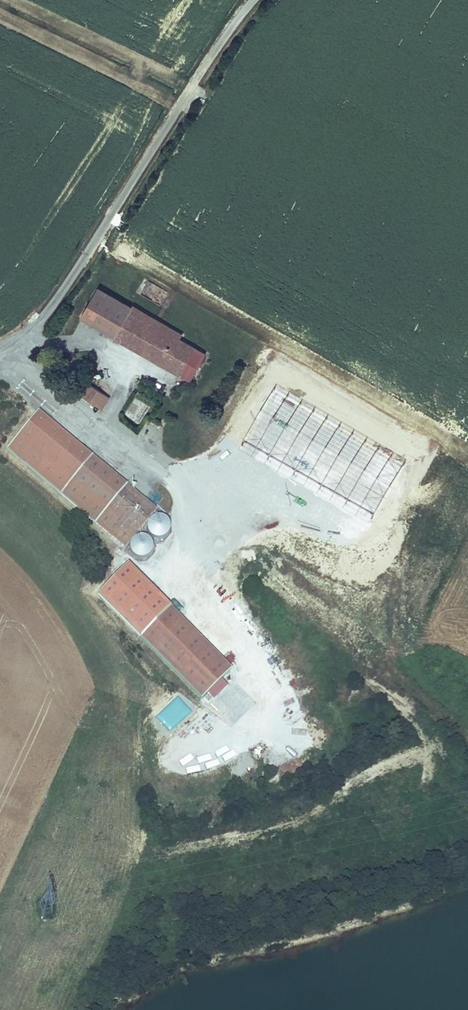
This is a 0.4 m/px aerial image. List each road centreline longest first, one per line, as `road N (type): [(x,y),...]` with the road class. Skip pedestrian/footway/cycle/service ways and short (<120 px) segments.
road 1 (unclassified): [(253,0),(58,297),(0,352)]
road 2 (track): [(467,732),(194,500)]

